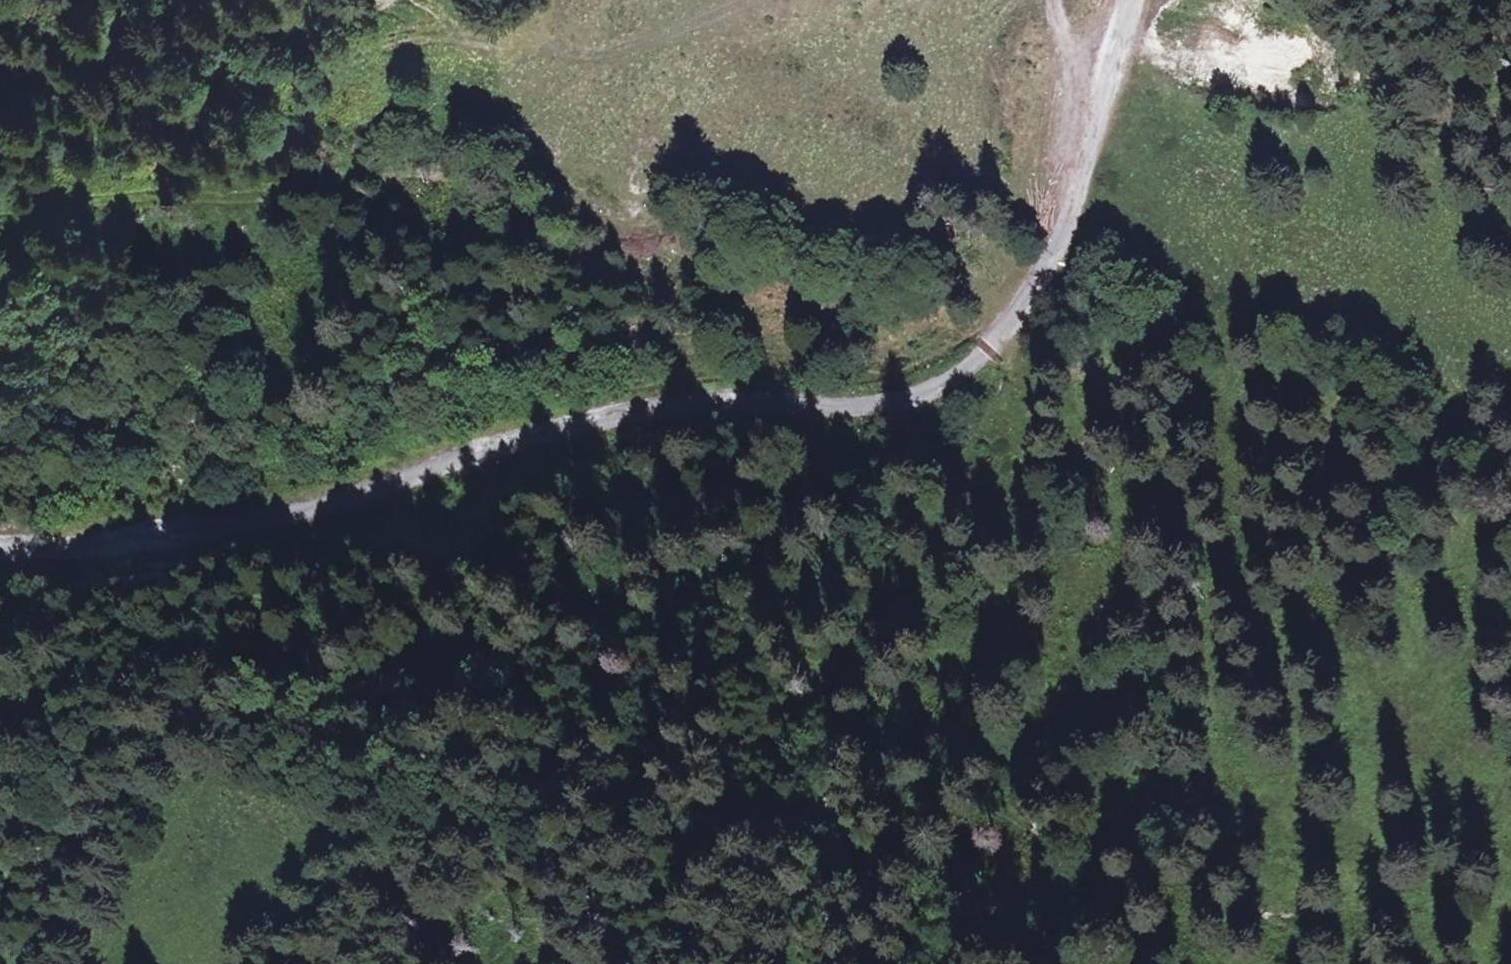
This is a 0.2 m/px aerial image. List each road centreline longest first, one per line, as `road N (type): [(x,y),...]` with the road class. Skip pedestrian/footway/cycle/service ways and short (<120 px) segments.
road 1 (unclassified): [(0,558),(289,517),(504,444),(657,408),(854,406),(942,382),(987,351),(1049,268),(1139,0)]

